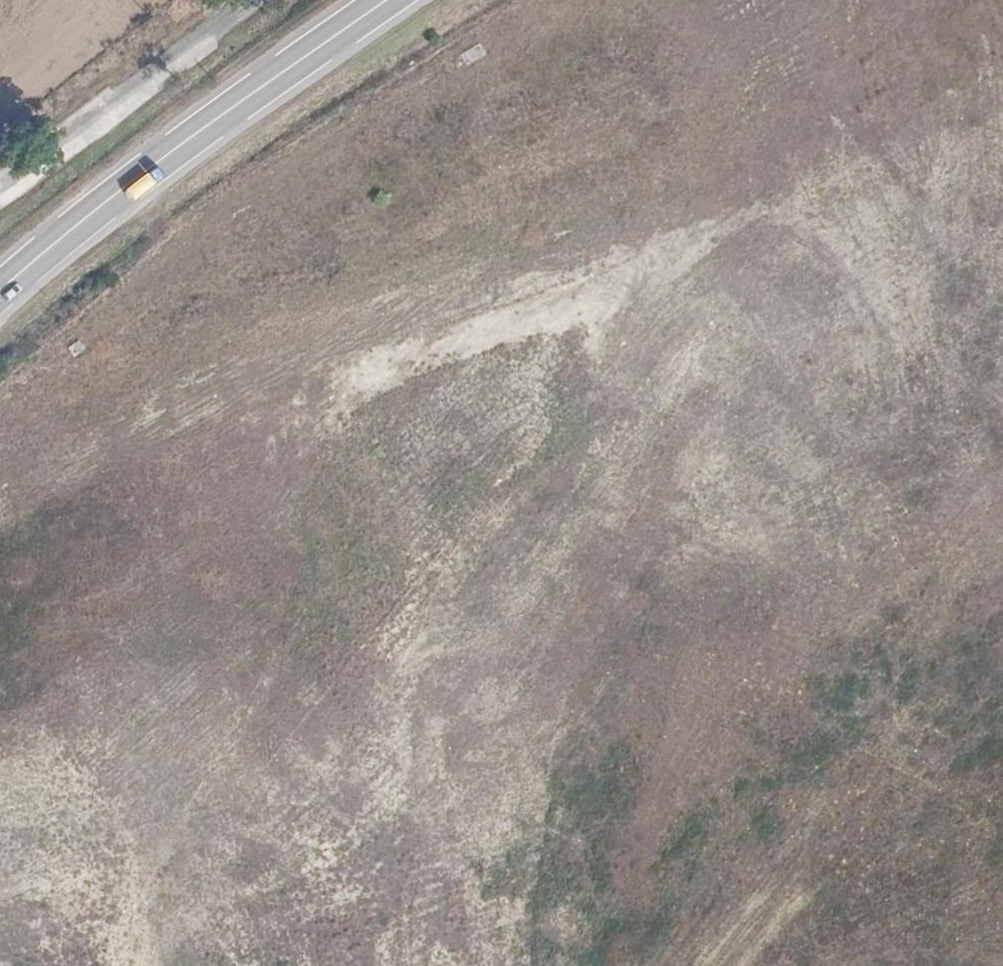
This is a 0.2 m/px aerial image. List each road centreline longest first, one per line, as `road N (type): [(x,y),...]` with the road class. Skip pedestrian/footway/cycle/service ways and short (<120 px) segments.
road 1 (primary): [(392,0),(116,193),(0,291)]

